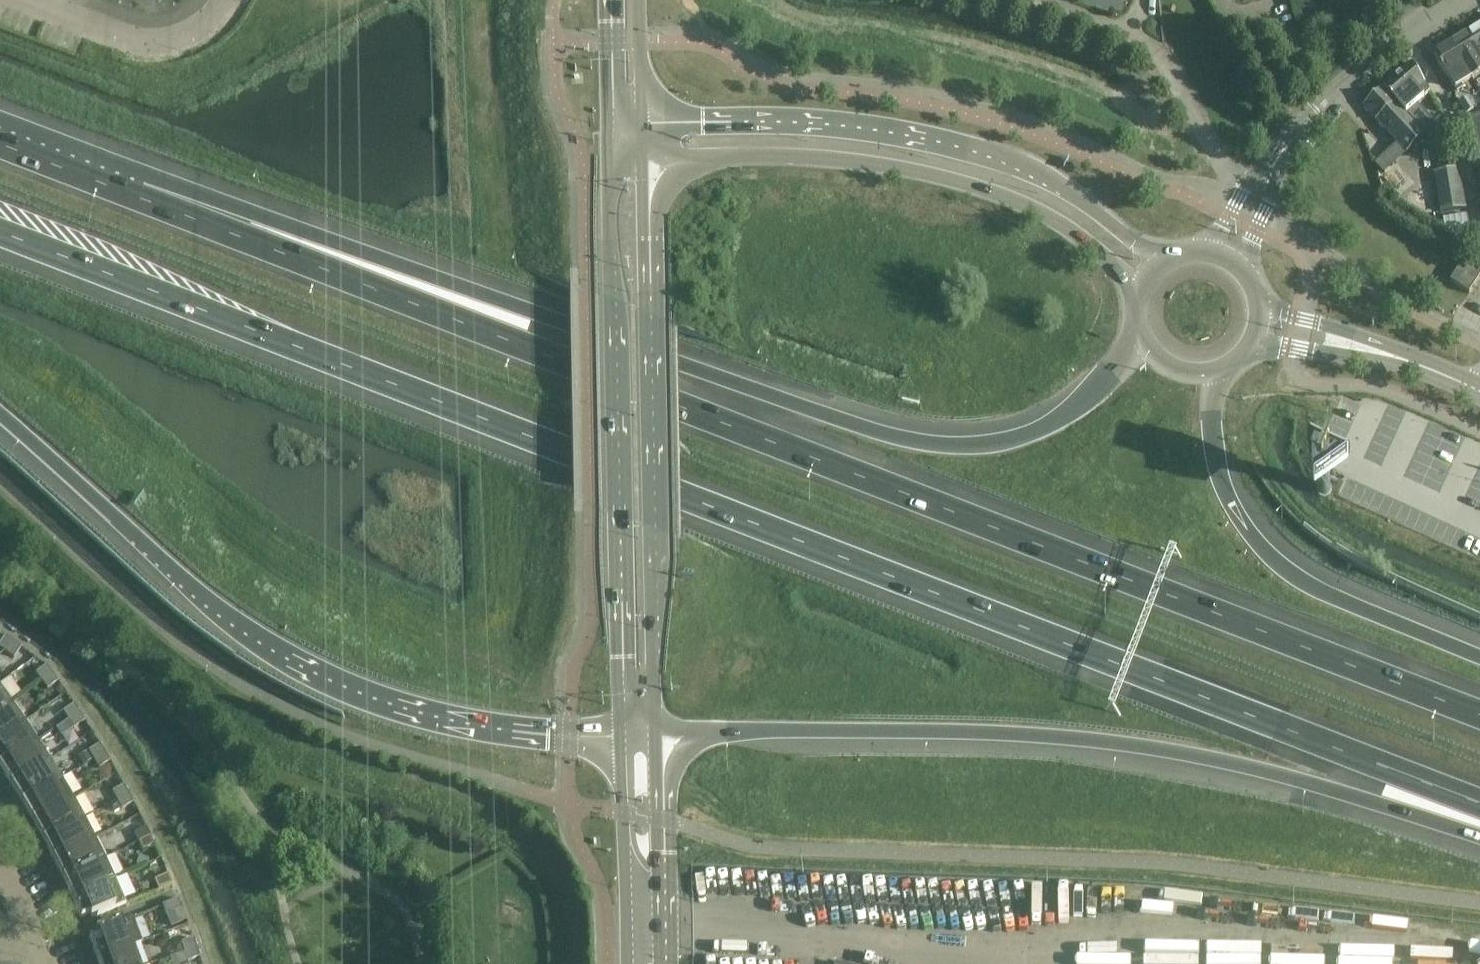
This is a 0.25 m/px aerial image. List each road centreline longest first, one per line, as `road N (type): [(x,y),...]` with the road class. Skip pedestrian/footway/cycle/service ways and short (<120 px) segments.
road 1 (motorway): [(0,232),(1479,803)]
road 2 (motorway): [(1479,712),(140,199)]
road 3 (motorway): [(1142,339),(1084,400),(1028,435),(990,444),(925,443),(277,222),(140,199)]
road 4 (motorway): [(635,737),(1054,740),(1201,755),(1479,840)]
road 5 (motorway): [(0,413),(184,580),(297,668),(403,712),(501,732),(635,737)]
road 6 (secondary): [(635,737),(630,158)]
road 7 (secondary): [(1168,257),(1023,163),(927,132),(813,117),(629,116)]
road 8 (secondary): [(630,158),(811,158),(949,178),(1076,233),(1120,269),(1137,299)]
road 9 (motorway): [(1479,660),(1290,576),(1251,532),(1220,478),(1214,372)]
road 10 (residential): [(1248,184),(1222,162),(1181,87),(1147,46),(1030,0)]
road 11 (unclassified): [(24,0),(137,42),(174,43),(206,28),(229,0)]
road 12 (tertiary): [(642,963),(635,737)]
road 13 (tertiary): [(1456,0),(1317,109),(1288,143)]
road 14 (tertiary): [(1406,361),(1260,303)]
road 15 (tertiary): [(1250,346),(1406,361)]
road 16 (motorway): [(140,199),(0,145)]

